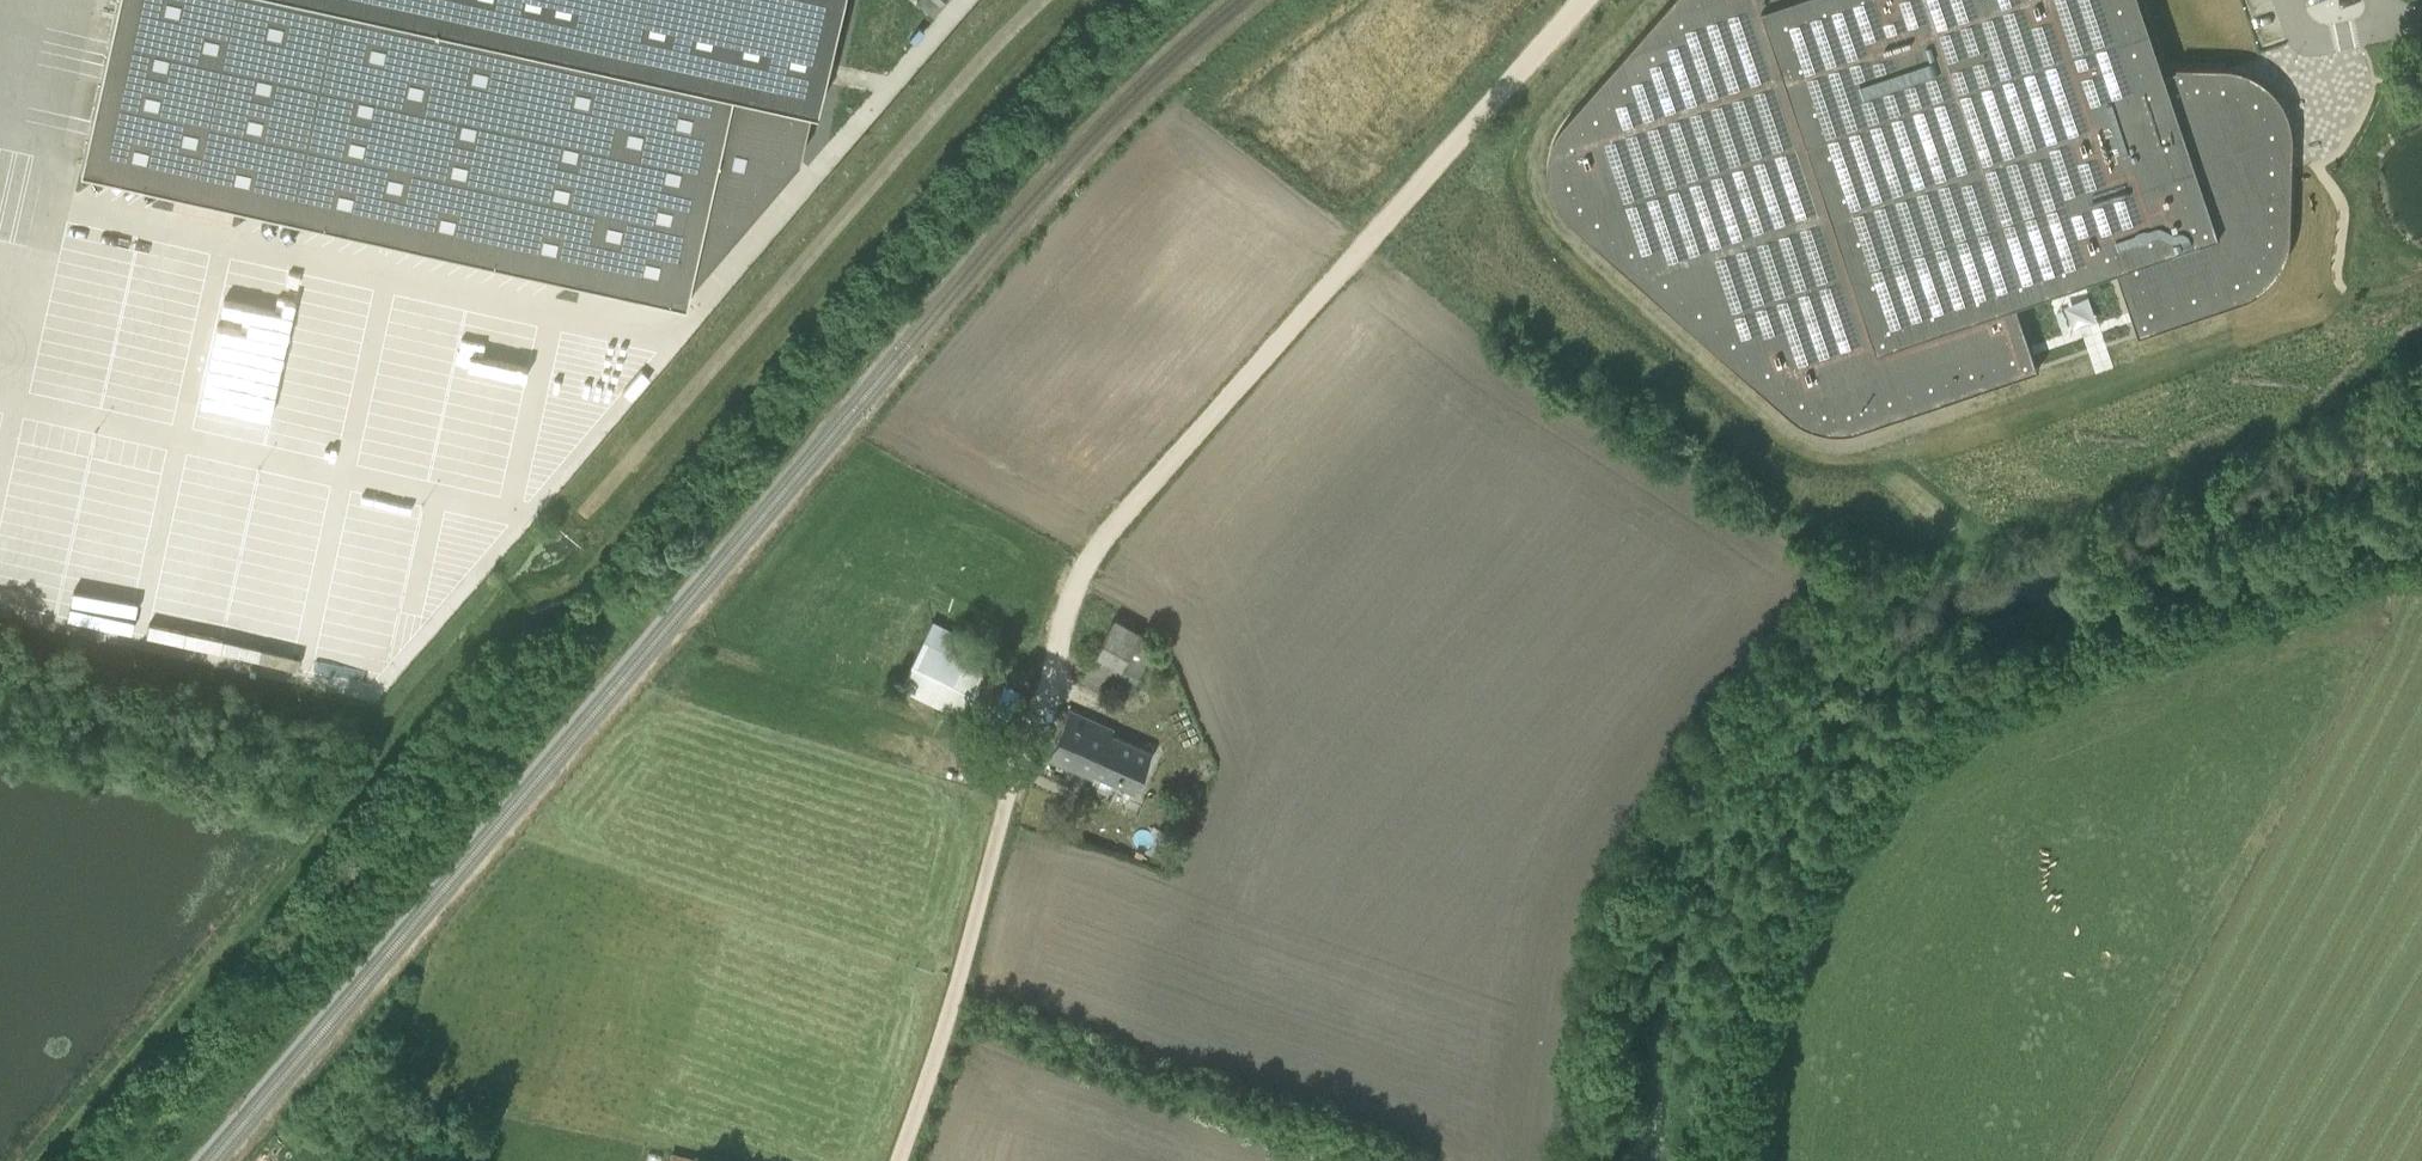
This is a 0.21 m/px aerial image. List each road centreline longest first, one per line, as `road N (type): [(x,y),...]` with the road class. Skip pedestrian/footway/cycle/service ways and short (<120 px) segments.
road 1 (track): [(895,1160),(1092,556),(1584,0)]

